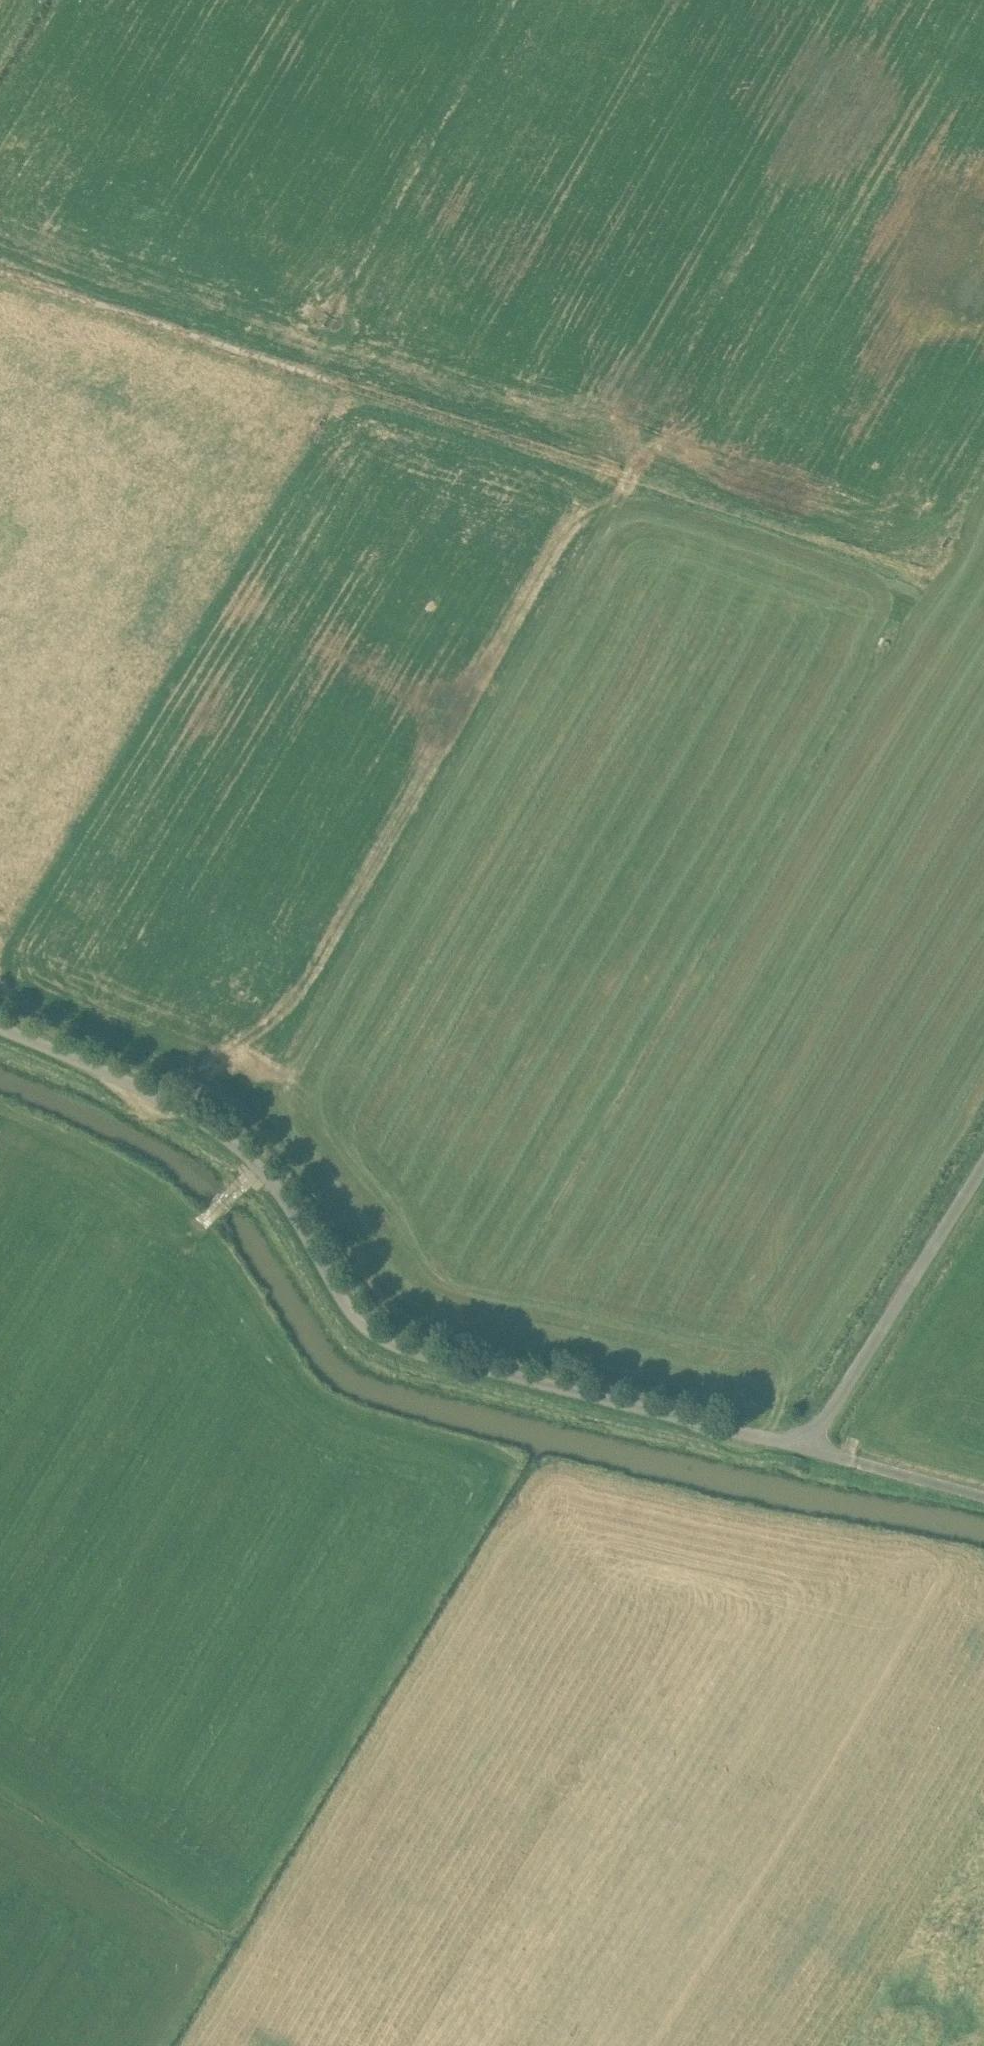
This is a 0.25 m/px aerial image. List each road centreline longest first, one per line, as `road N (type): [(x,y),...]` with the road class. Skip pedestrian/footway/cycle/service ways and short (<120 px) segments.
road 1 (unclassified): [(0,1033),(165,1091),(226,1126),(387,1343),(708,1434),(802,1444),(842,1404),(983,1178)]

